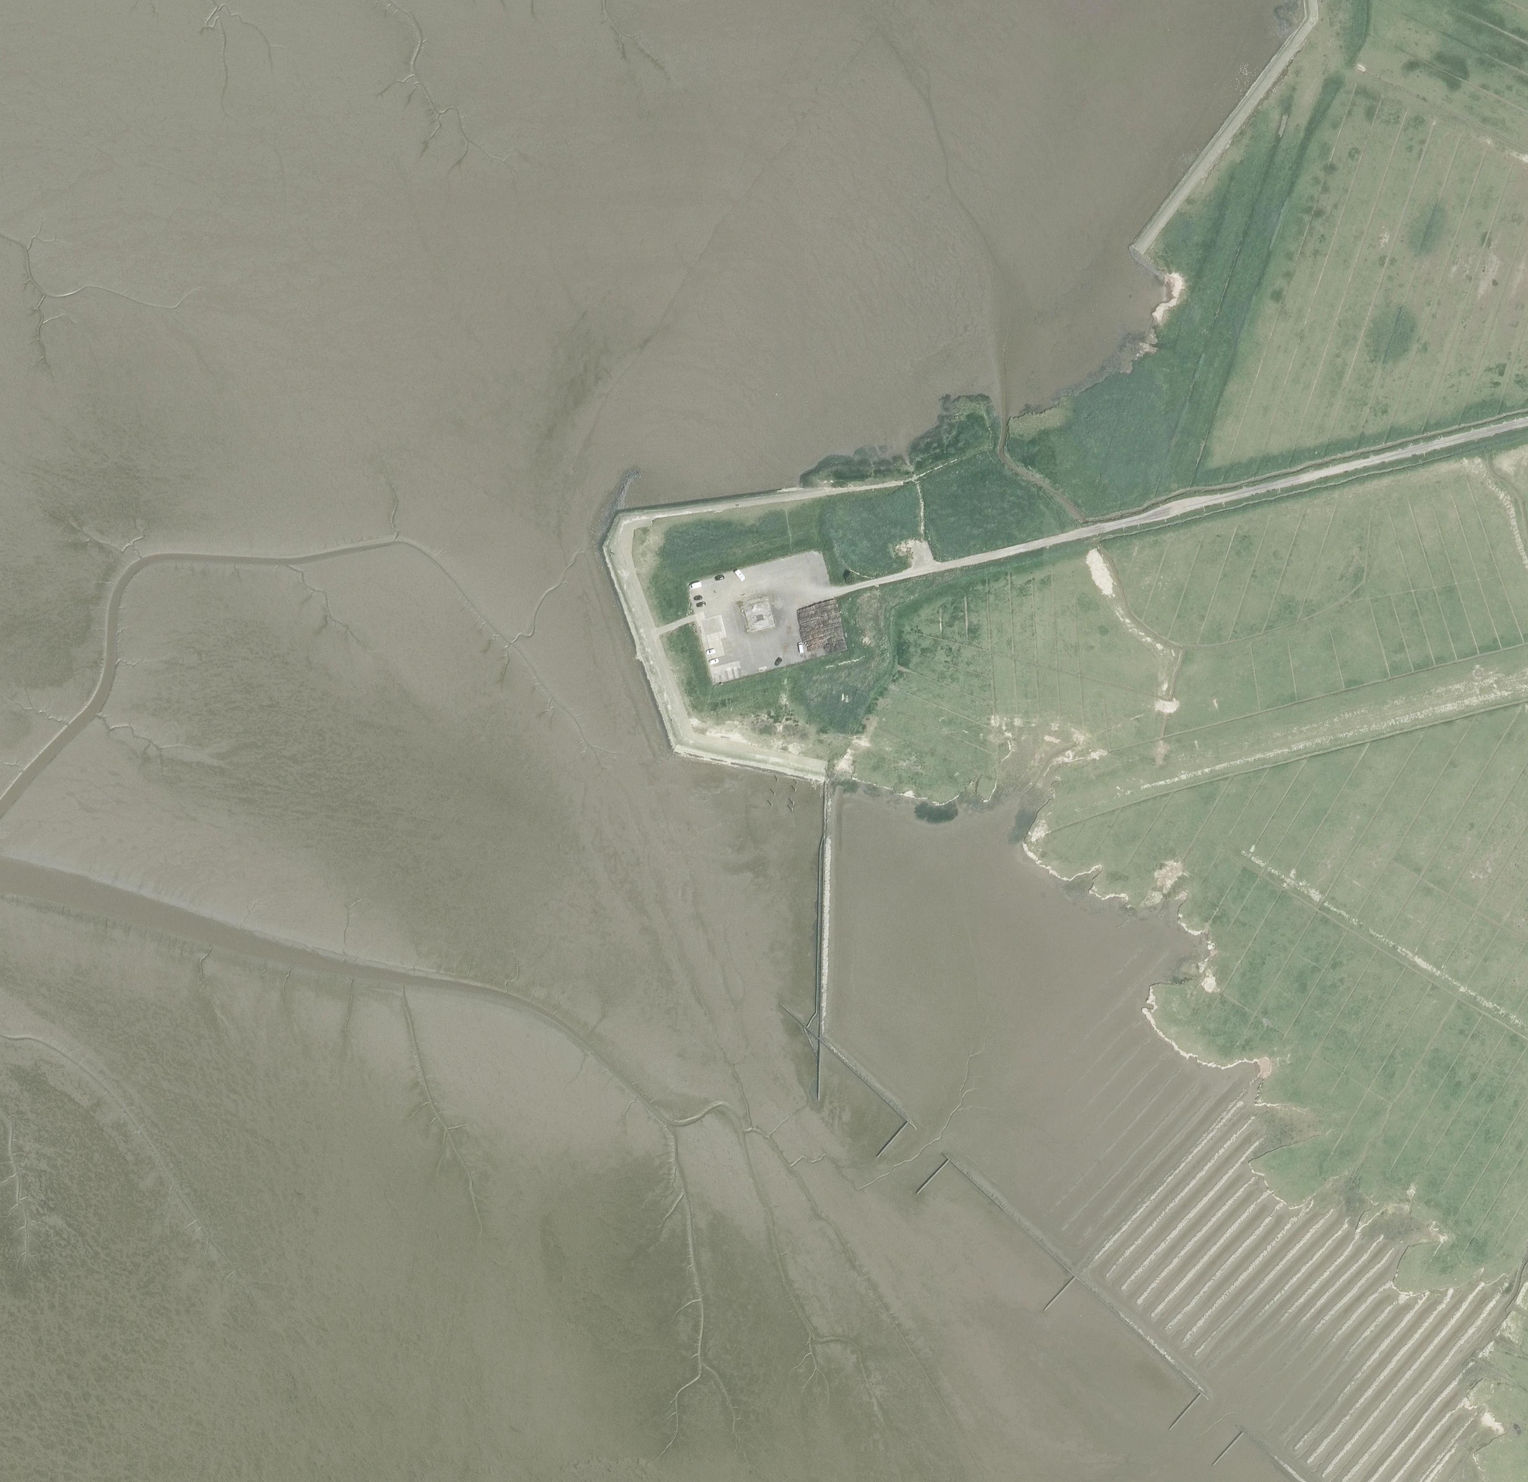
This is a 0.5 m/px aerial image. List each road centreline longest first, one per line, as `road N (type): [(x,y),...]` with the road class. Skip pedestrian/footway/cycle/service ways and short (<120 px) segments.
road 1 (track): [(1527,422),(833,595)]

